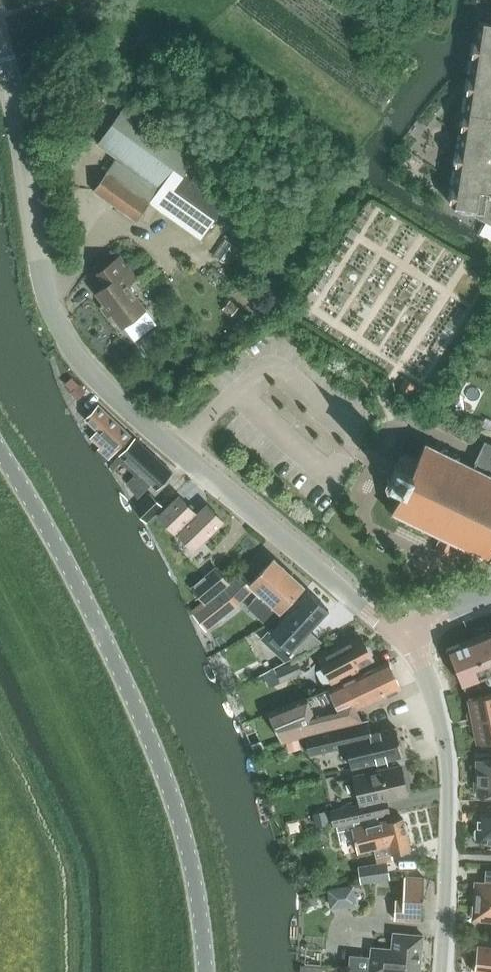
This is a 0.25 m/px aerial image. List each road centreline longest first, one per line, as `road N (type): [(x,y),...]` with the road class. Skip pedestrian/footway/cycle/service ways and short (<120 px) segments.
road 1 (tertiary): [(398,631),(110,391),(67,341),(45,286),(0,47)]
road 2 (tertiary): [(205,971),(177,802),(84,594),(0,454)]
road 3 (tertiary): [(445,971),(449,758),(432,687),(398,631)]

